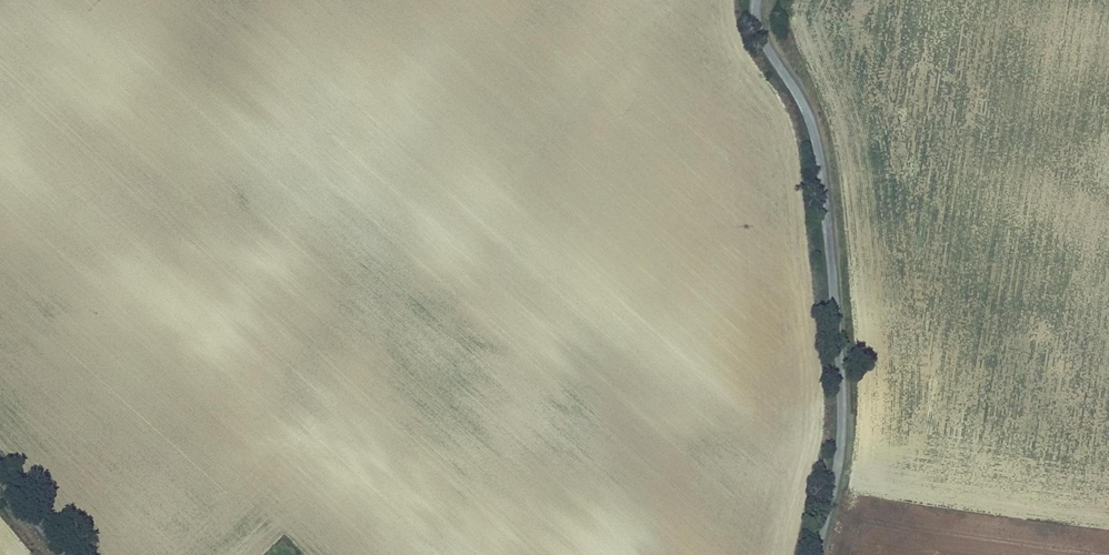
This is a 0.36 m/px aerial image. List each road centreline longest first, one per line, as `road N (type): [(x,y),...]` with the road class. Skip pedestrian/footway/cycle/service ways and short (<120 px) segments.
road 1 (unclassified): [(815,554),(842,428),(831,259),(812,121),(762,39),(756,0)]

